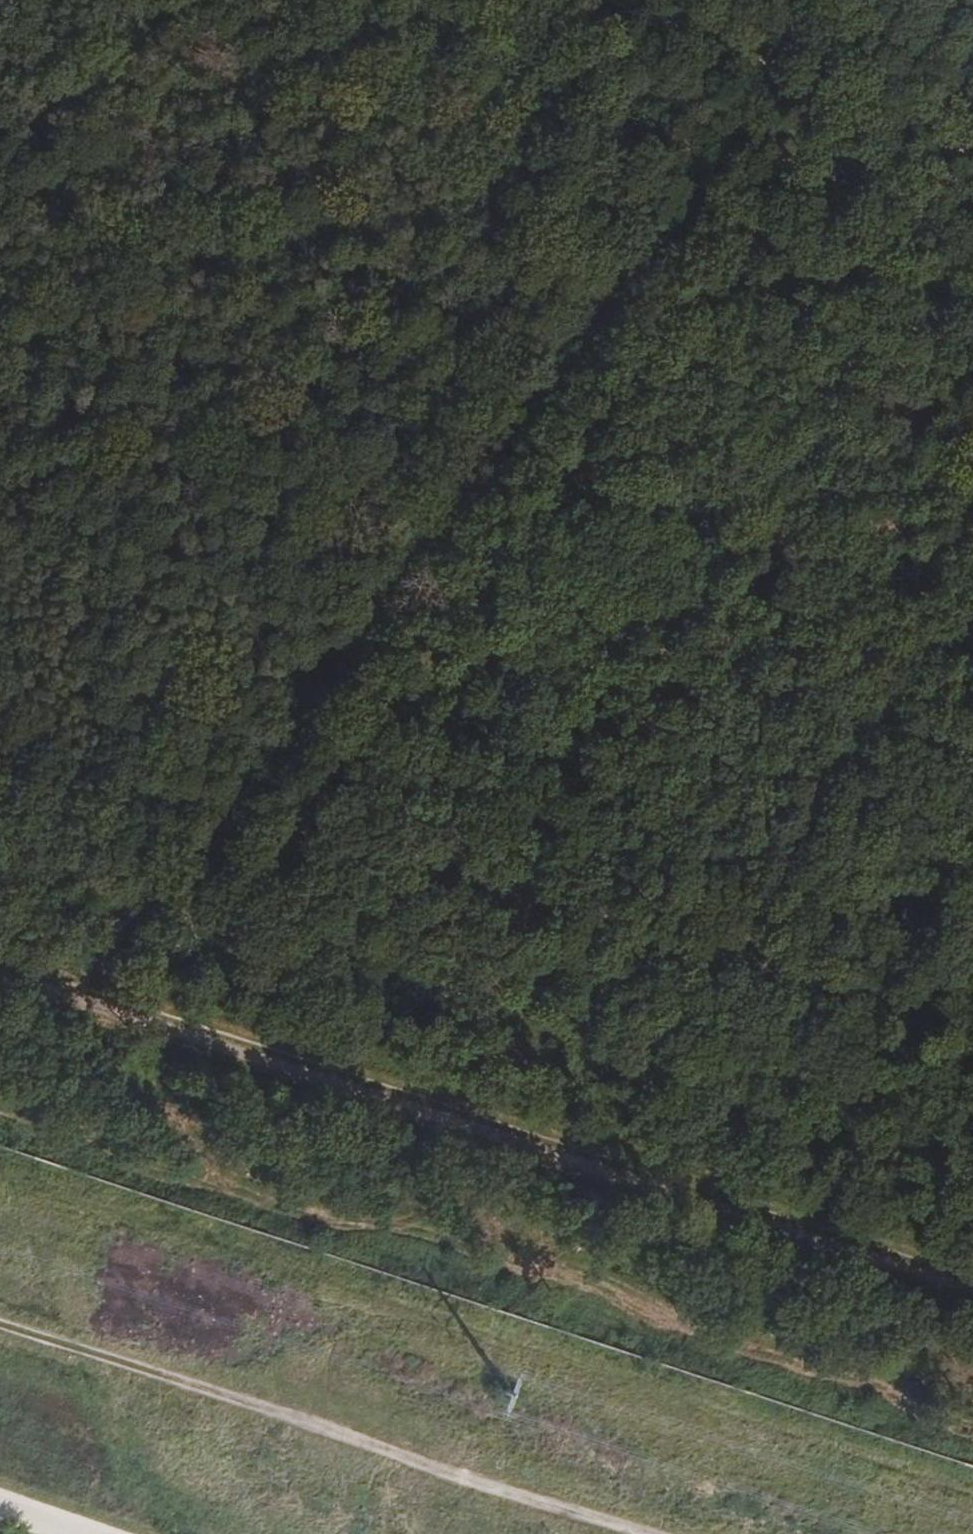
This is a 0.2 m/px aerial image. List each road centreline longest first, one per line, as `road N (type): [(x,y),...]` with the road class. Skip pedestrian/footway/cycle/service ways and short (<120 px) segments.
road 1 (track): [(0,1331),(628,1533)]
road 2 (track): [(972,134),(672,0)]

